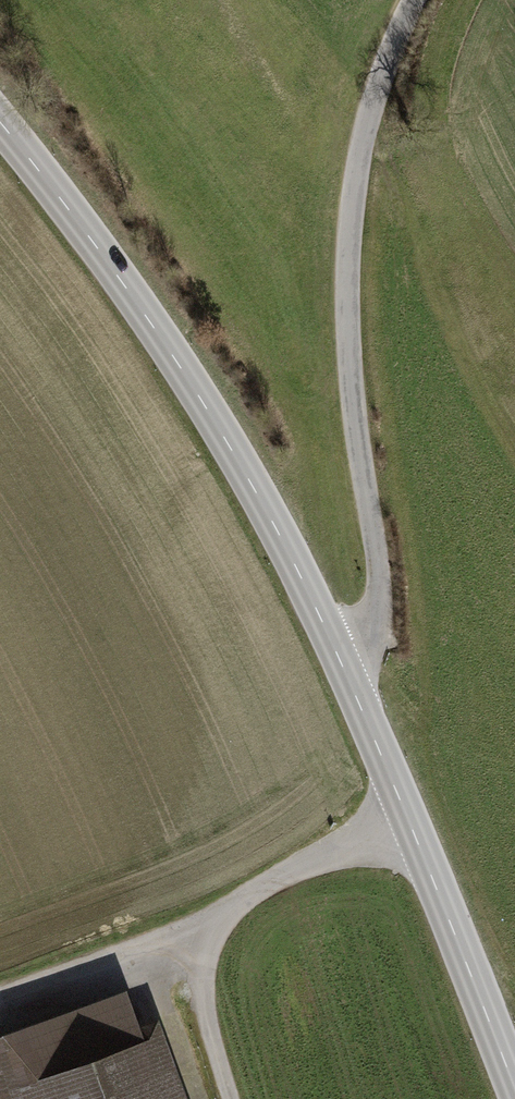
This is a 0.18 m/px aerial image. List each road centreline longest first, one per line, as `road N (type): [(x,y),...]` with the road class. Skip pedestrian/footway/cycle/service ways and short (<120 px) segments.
road 1 (unclassified): [(347,668),(385,600),(351,366),(349,251),(366,139),(388,58),(415,0)]
road 2 (tertiary): [(347,668),(212,416),(69,191),(0,113)]
road 3 (tertiary): [(514,1083),(347,668)]
road 4 (track): [(0,999),(239,905)]
road 5 (track): [(239,905),(217,938),(205,1013),(230,1098)]
road 6 (track): [(411,826),(239,905)]

